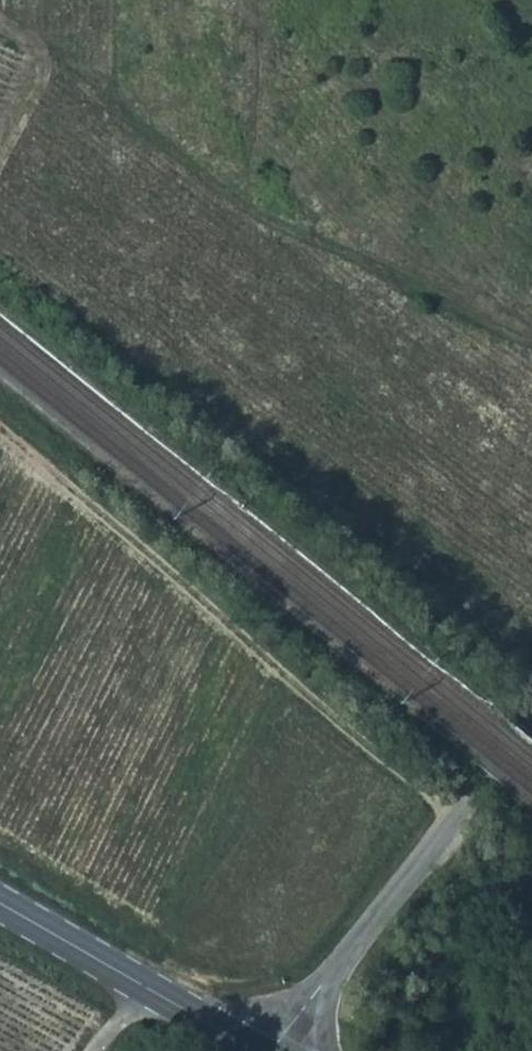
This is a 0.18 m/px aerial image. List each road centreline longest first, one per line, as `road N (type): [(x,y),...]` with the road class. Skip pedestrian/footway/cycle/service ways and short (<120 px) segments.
road 1 (track): [(0,136),(43,65),(348,262),(531,347)]
road 2 (track): [(472,800),(439,802),(374,759),(0,434)]
road 3 (unclassified): [(268,1050),(531,728)]
road 4 (secondary): [(0,901),(251,1050)]

